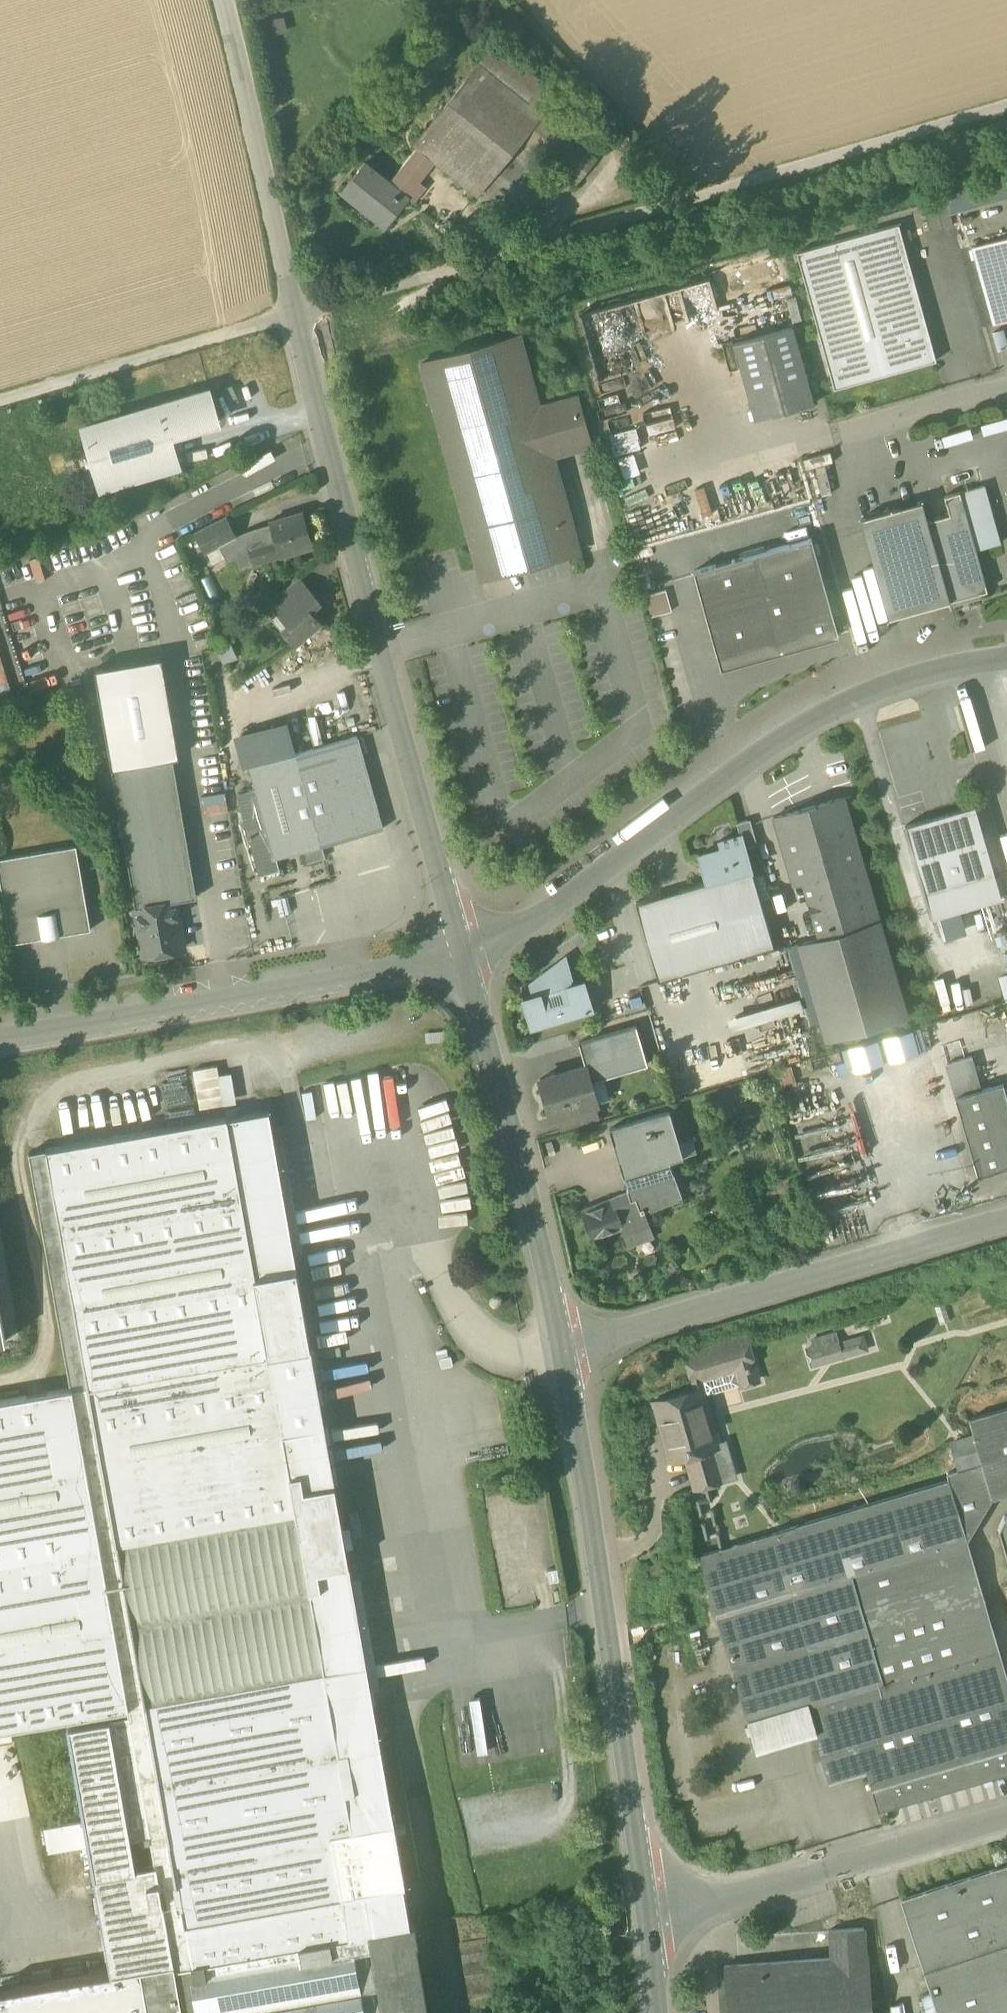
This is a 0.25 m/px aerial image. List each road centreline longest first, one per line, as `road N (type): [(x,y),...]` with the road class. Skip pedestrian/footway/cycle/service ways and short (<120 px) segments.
road 1 (track): [(1006,106),(297,314)]
road 2 (unclassified): [(463,957),(297,314)]
road 3 (unclassified): [(463,957),(480,955),(797,727),(883,685),(1006,658)]
road 4 (unclassified): [(648,1919),(562,1348)]
road 5 (unclassified): [(463,957),(0,1039)]
road 6 (unclassified): [(1006,1220),(562,1348)]
road 7 (unclassified): [(562,1348),(463,957)]
road 8 (unclassified): [(648,1919),(1006,1815)]
road 9 (unclassified): [(297,314),(223,0)]
road 10 (unclassified): [(297,314),(0,398)]
road 11 (unclassified): [(872,425),(1006,388)]

